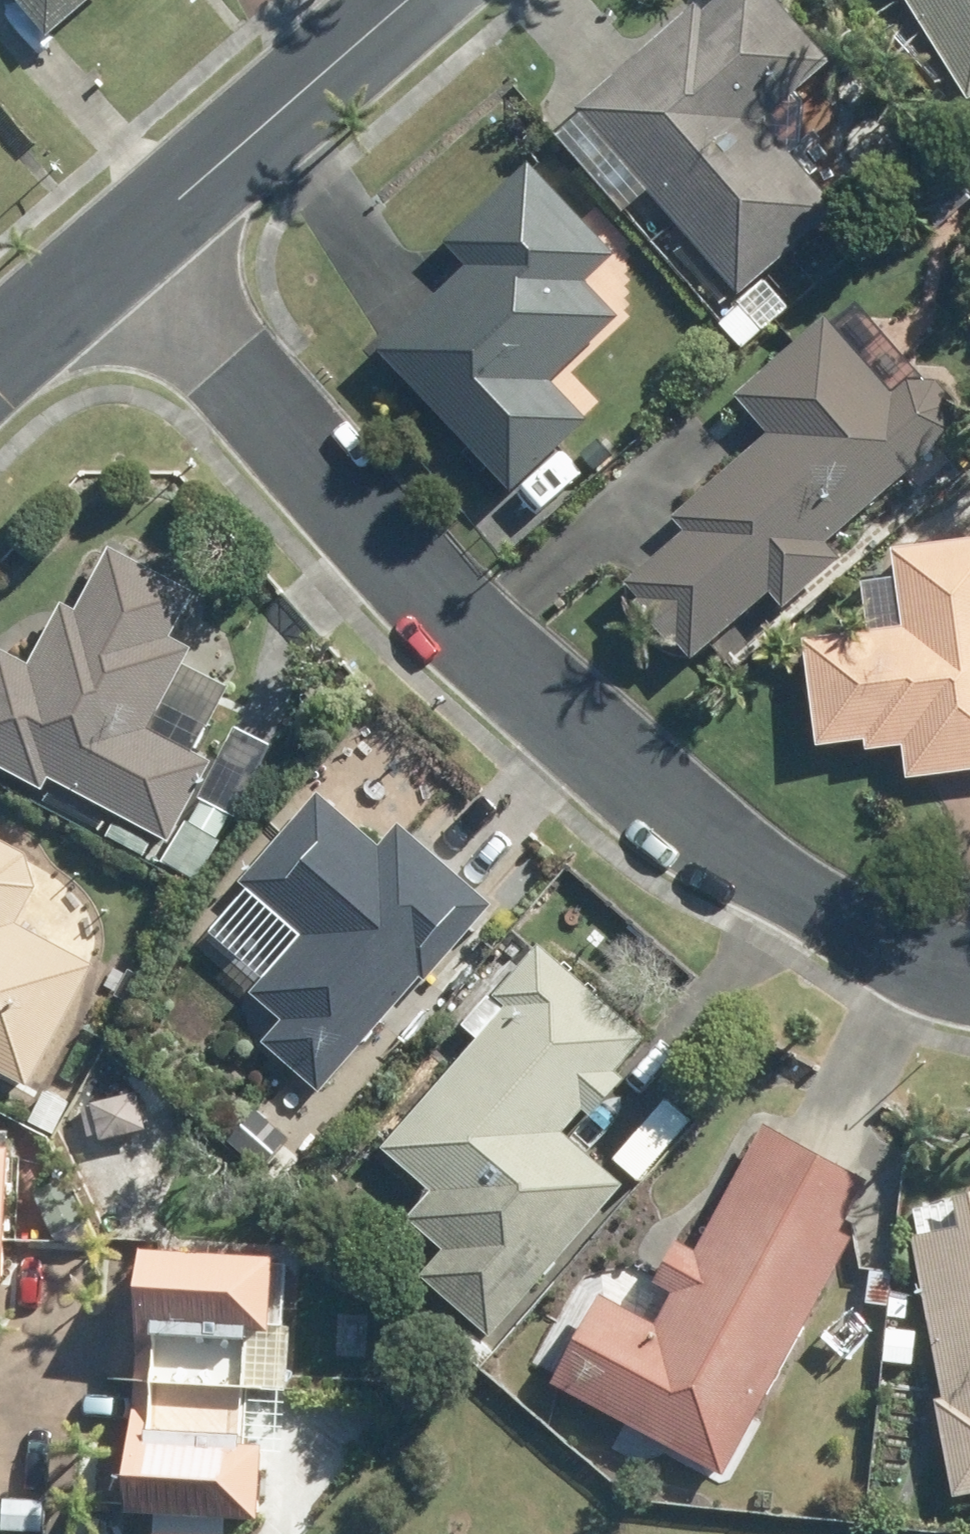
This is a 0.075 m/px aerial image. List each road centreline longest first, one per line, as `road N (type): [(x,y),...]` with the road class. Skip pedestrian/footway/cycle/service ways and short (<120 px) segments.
road 1 (residential): [(142,240),(438,598),(582,733),(701,828),(926,968),(969,980)]
road 2 (tertiary): [(414,0),(142,240)]
road 3 (tertiary): [(142,240),(0,361)]

